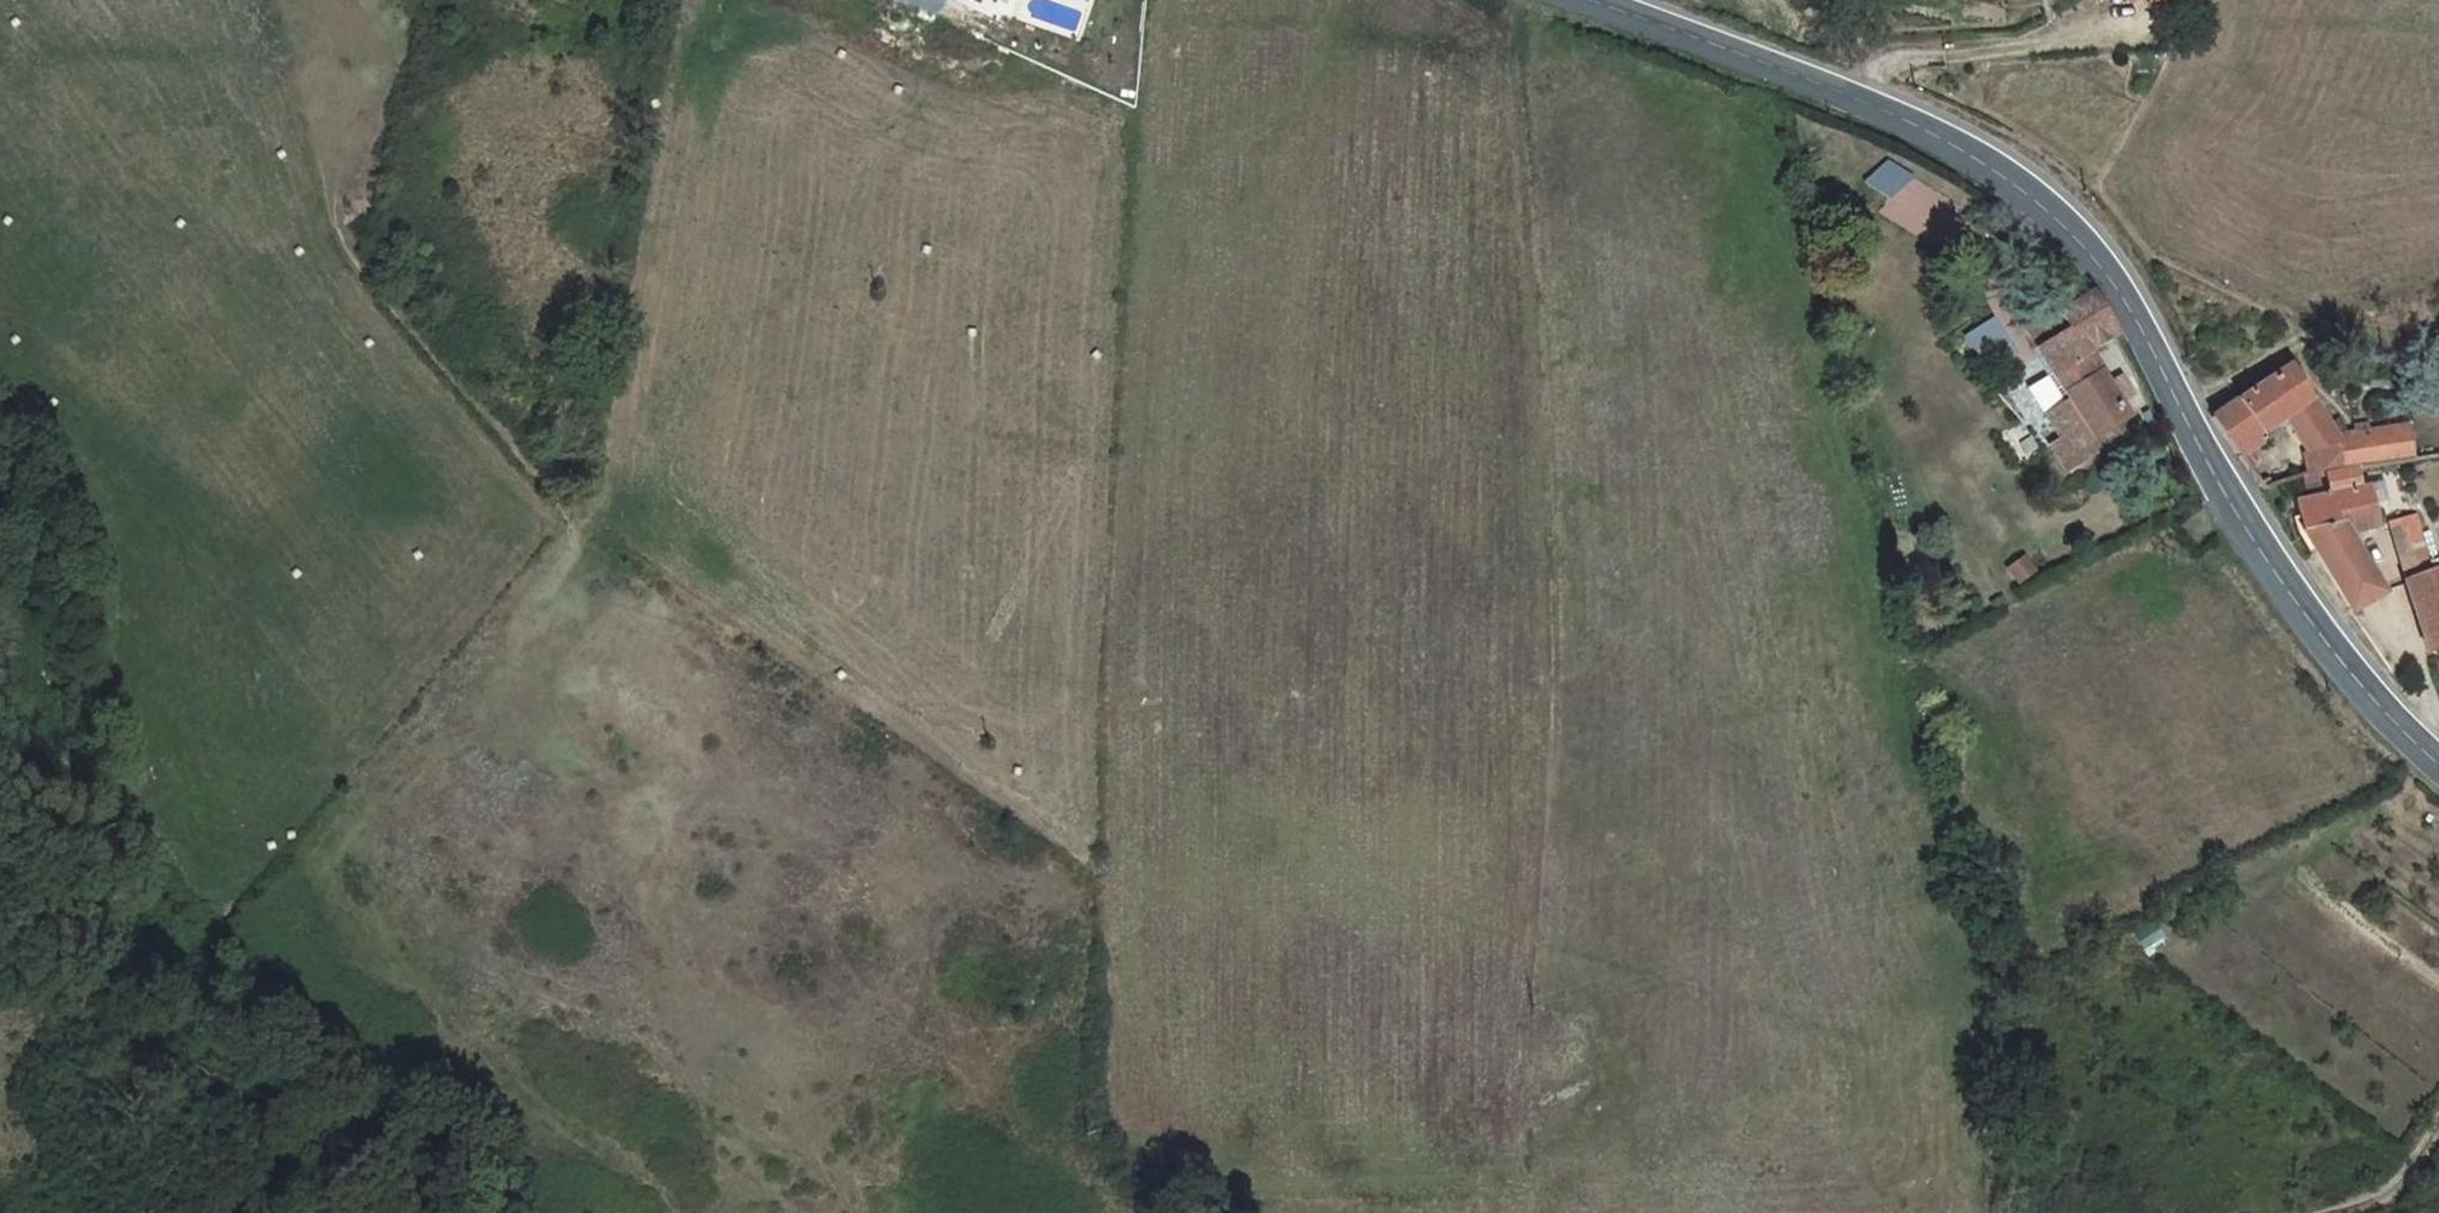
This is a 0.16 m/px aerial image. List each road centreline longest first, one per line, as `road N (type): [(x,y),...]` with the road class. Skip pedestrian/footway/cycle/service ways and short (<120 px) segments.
road 1 (tertiary): [(2438,770),(2293,606),(2201,461),(2121,297),(2063,221),(1989,167),(1754,61),(1586,0)]

